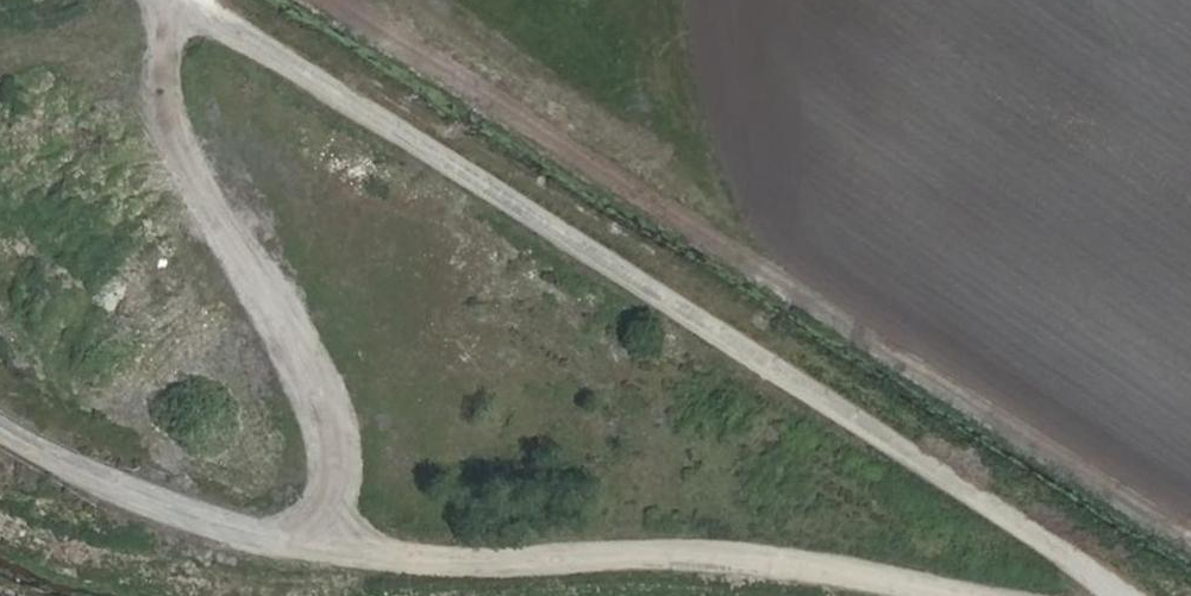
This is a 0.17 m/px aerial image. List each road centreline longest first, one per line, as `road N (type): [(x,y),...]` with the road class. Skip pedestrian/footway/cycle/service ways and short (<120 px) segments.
road 1 (track): [(1127,595),(400,127),(182,0)]
road 2 (track): [(1014,595),(785,554),(461,549),(225,517),(0,410)]
road 3 (track): [(337,532),(341,449),(309,366),(202,190),(177,83),(187,0)]

